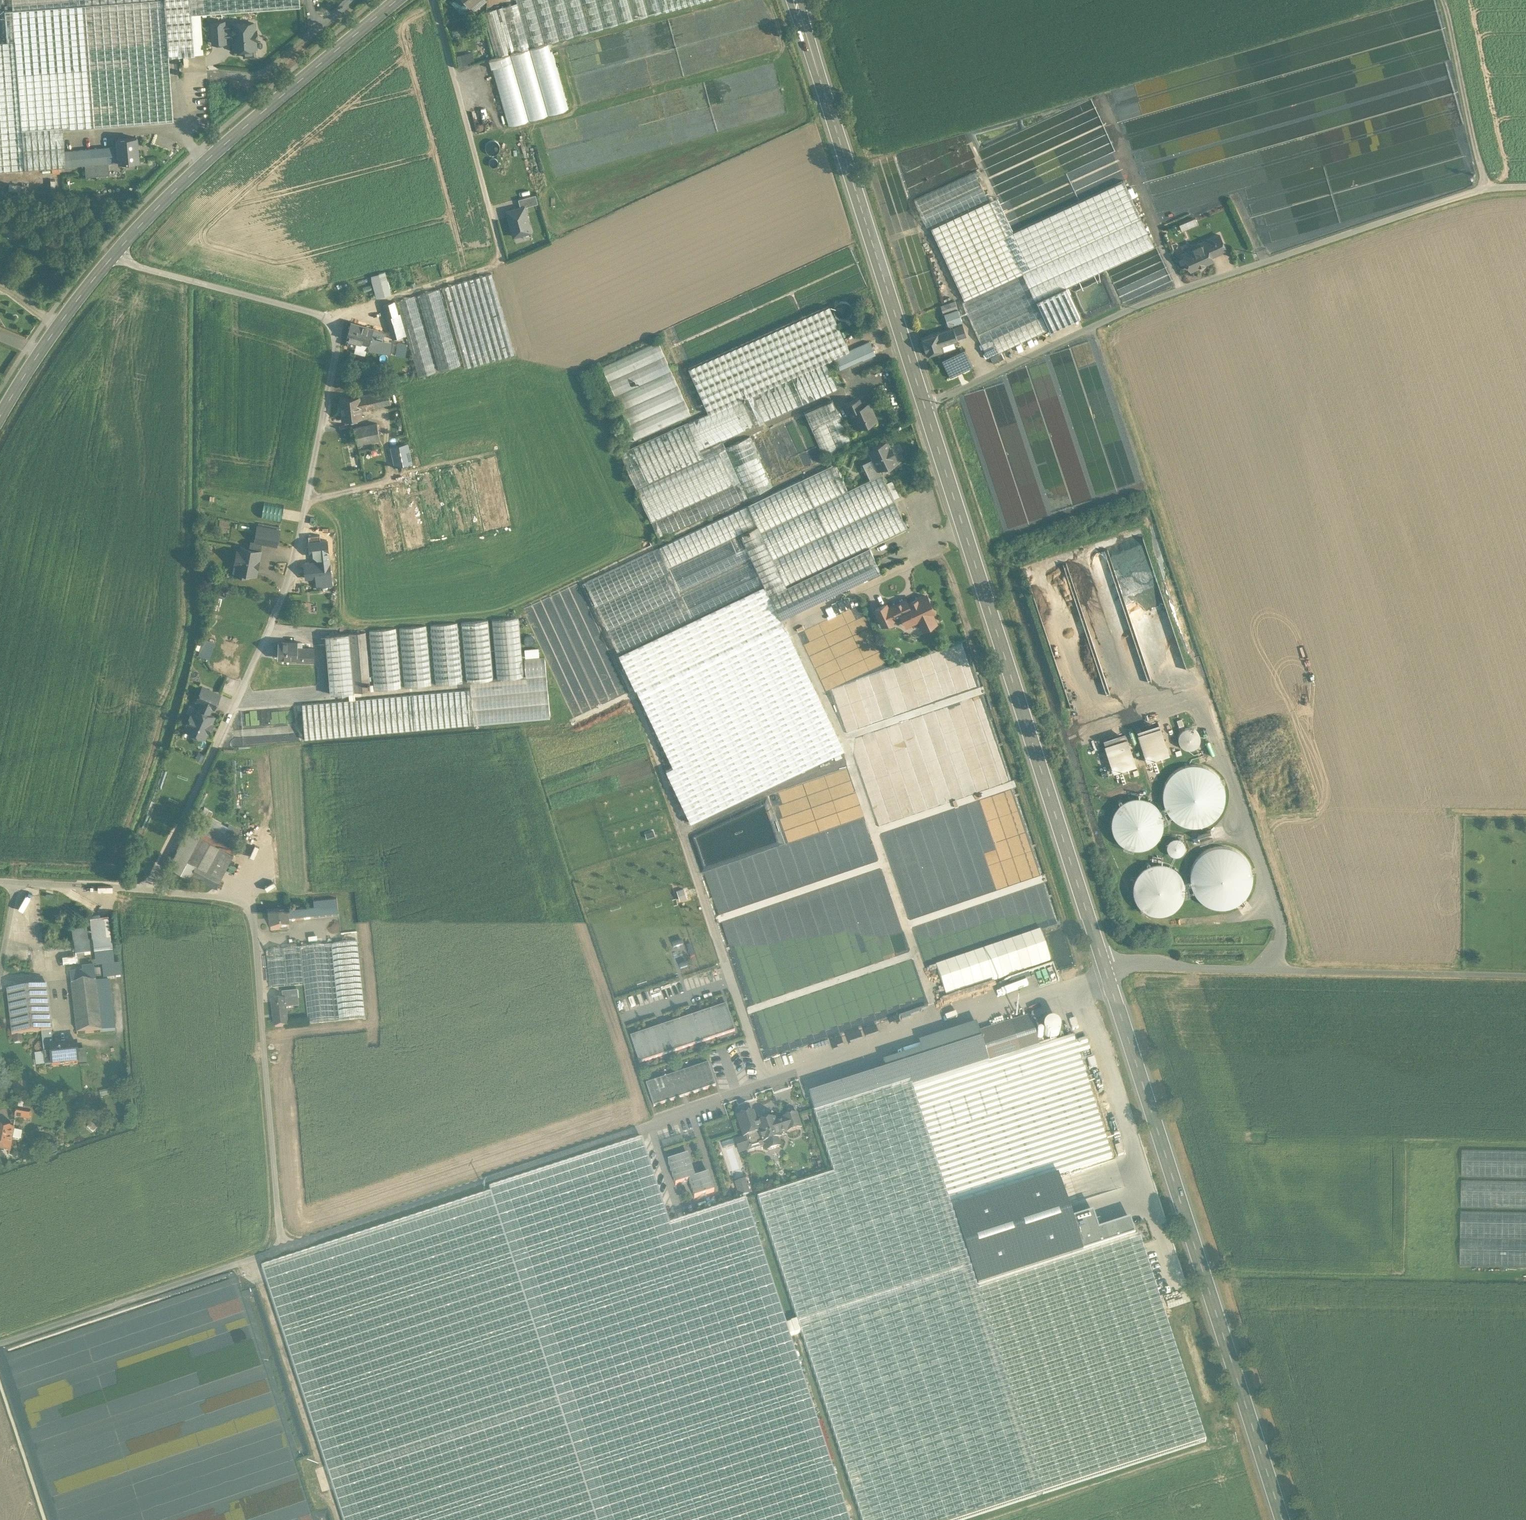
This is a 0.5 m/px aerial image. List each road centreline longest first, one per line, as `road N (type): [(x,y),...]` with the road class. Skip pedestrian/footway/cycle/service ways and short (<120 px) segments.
road 1 (secondary): [(794,0),(1281,1519)]
road 2 (track): [(281,1250),(1107,973)]
road 3 (track): [(136,891),(155,875),(291,573),(336,349),(320,316),(112,258)]
road 4 (track): [(1525,188),(1495,188),(1136,307),(924,404)]
road 5 (track): [(963,526),(909,564),(789,625),(848,751),(941,1029)]
road 6 (secondary): [(0,417),(64,318),(171,193),(397,0)]
road 7 (track): [(17,883),(229,898),(248,907),(281,1250)]
road 8 (track): [(1525,976),(1120,967),(1107,973)]
road 9 (track): [(0,1344),(281,1250)]
road 10 (track): [(251,1260),(336,1519)]
road 11 (track): [(1220,1443),(993,1519)]
road 12 (track): [(1448,0),(1495,188)]
road 13 (track): [(916,954),(742,1014)]
road 14 (track): [(711,921),(884,863)]
road 15 (track): [(0,1356),(54,1519)]
road 16 (track): [(1045,878),(906,925)]
road 17 (track): [(17,883),(64,1022)]
road 18 (track): [(842,738),(980,691)]
road 19 (track): [(874,831),(1012,785)]

